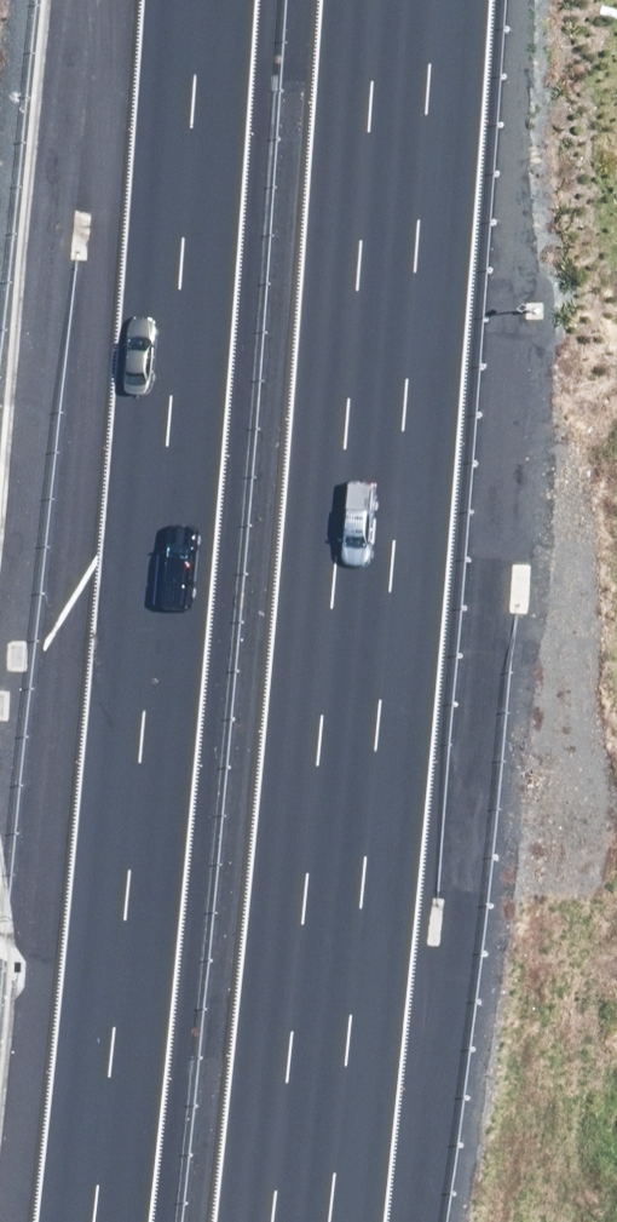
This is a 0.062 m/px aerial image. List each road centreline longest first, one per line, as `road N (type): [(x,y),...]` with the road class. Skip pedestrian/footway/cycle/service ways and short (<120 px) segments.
road 1 (motorway): [(435,0),(418,377),(323,1221)]
road 2 (motorway): [(118,1221),(183,730),(221,0)]

